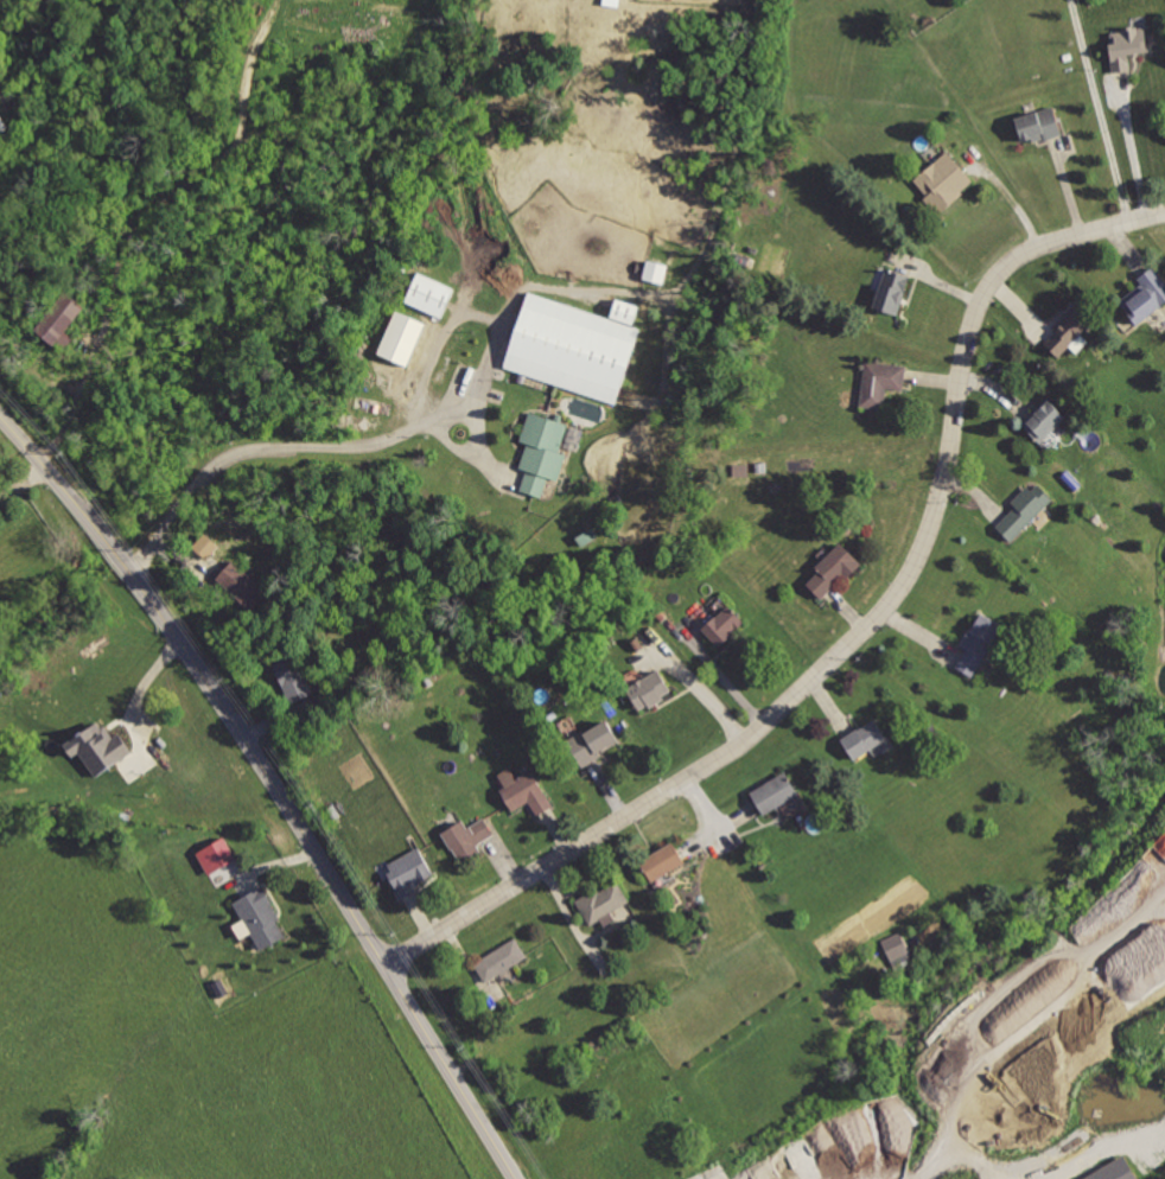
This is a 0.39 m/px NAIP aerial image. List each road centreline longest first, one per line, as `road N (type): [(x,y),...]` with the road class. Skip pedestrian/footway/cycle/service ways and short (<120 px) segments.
road 1 (residential): [(384,965),(777,716),(897,599),(930,546),(989,282),(1031,248),(1164,214)]
road 2 (residential): [(0,416),(130,572),(223,707),(516,1178)]

